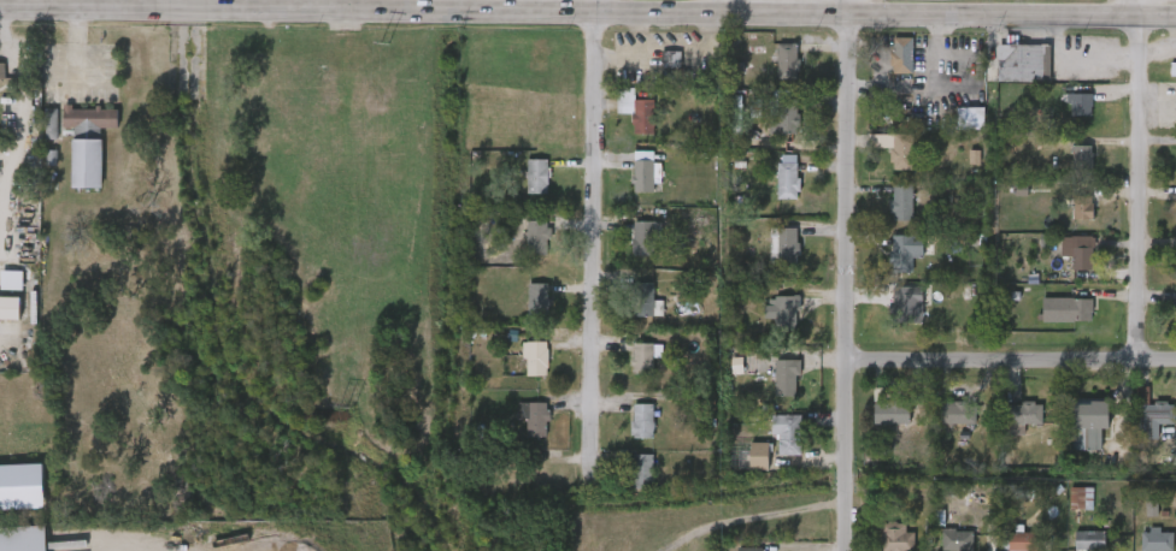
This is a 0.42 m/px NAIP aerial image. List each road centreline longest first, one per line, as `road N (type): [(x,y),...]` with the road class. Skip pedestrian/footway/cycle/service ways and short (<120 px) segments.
road 1 (residential): [(841,24),(845,550)]
road 2 (residential): [(596,22),(589,461)]
road 3 (residential): [(1140,0),(1137,359)]
road 4 (secondary): [(841,24),(1175,27)]
road 5 (residential): [(846,360),(1175,359)]
road 6 (secondary): [(82,11),(281,14)]
road 7 (secondary): [(349,16),(502,19)]
road 8 (secondary): [(596,22),(747,23)]

